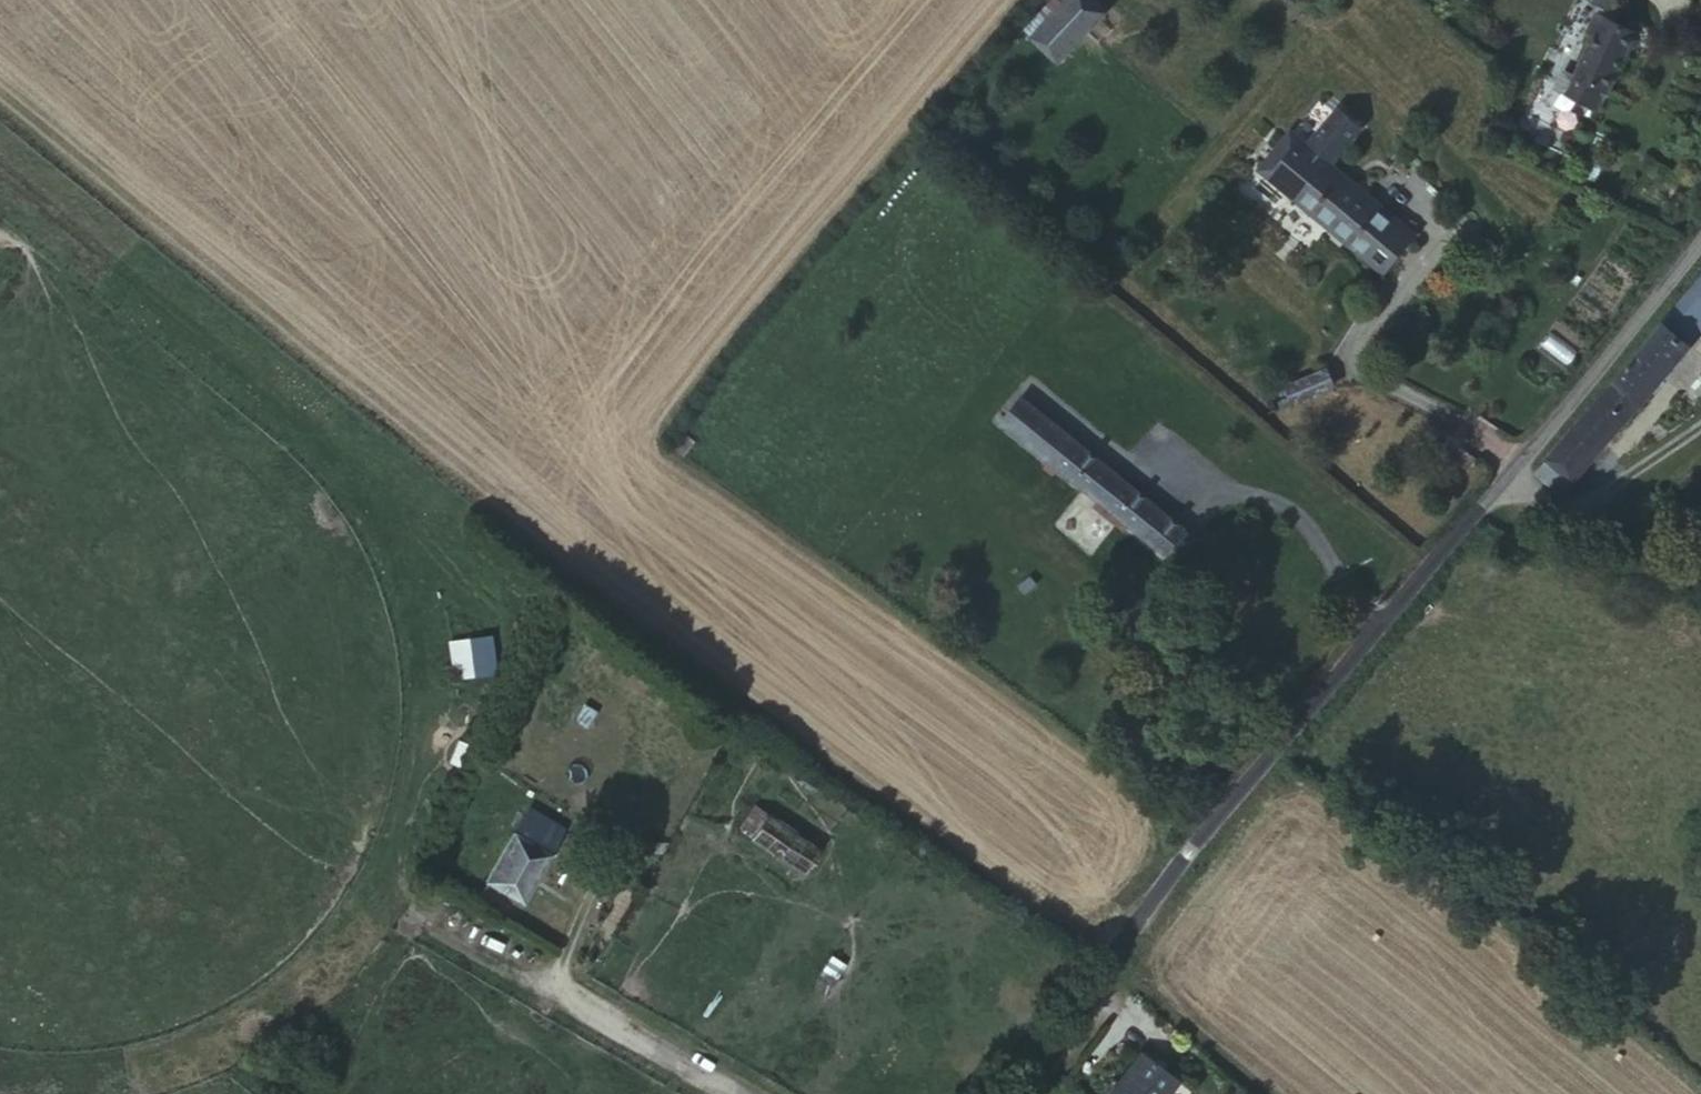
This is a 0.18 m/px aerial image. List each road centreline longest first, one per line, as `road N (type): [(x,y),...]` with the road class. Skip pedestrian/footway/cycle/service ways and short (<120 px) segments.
road 1 (unclassified): [(1009,1093),(1228,796),(1700,230)]

